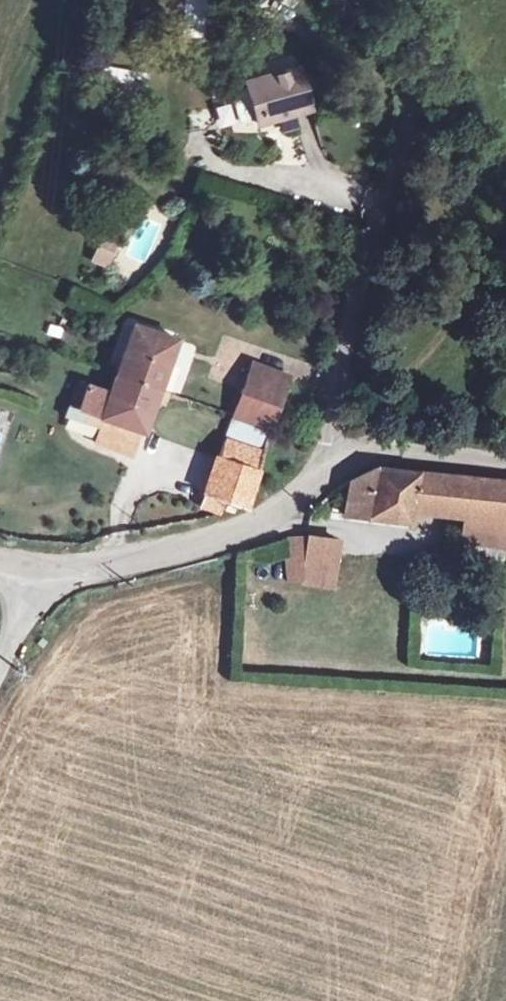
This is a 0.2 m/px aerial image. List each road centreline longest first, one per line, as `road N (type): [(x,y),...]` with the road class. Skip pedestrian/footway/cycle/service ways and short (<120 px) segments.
road 1 (unclassified): [(338,444),(405,112),(389,65),(339,0)]
road 2 (unclassified): [(33,579),(235,535),(287,509),(329,471),(338,444)]
road 3 (residential): [(505,465),(338,444)]

